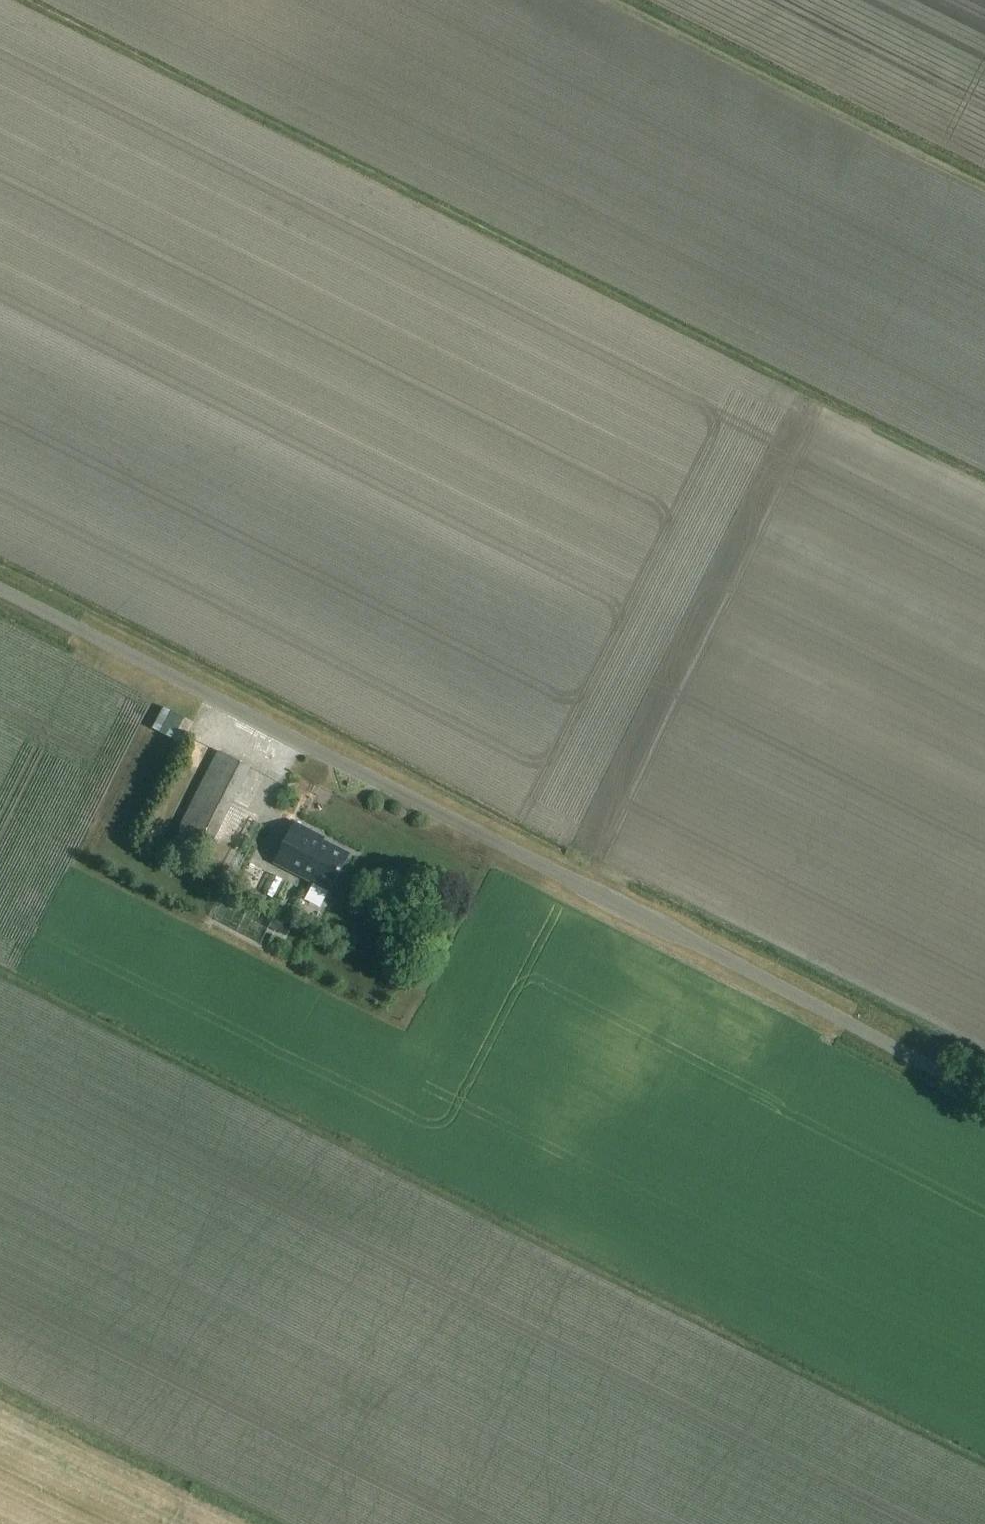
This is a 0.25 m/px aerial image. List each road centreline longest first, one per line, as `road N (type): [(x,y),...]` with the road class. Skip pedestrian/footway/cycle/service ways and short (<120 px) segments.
road 1 (unclassified): [(984,1092),(0,589)]

